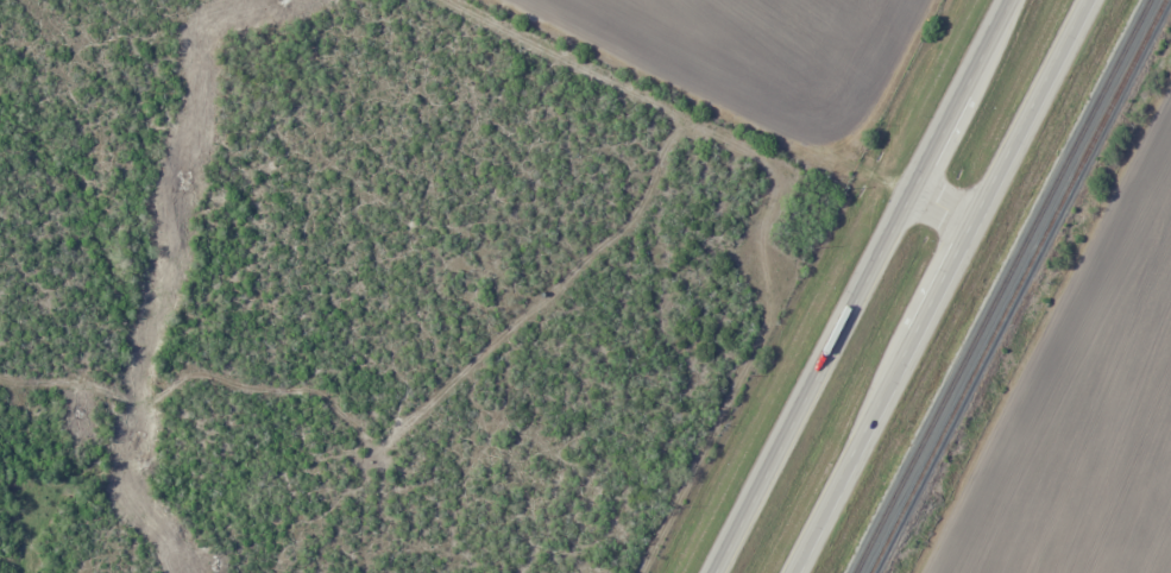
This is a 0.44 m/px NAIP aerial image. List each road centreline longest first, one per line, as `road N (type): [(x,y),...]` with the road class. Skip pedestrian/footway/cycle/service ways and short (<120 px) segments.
road 1 (trunk): [(797,572),(1105,0)]
road 2 (trunk): [(1007,0),(717,572)]

